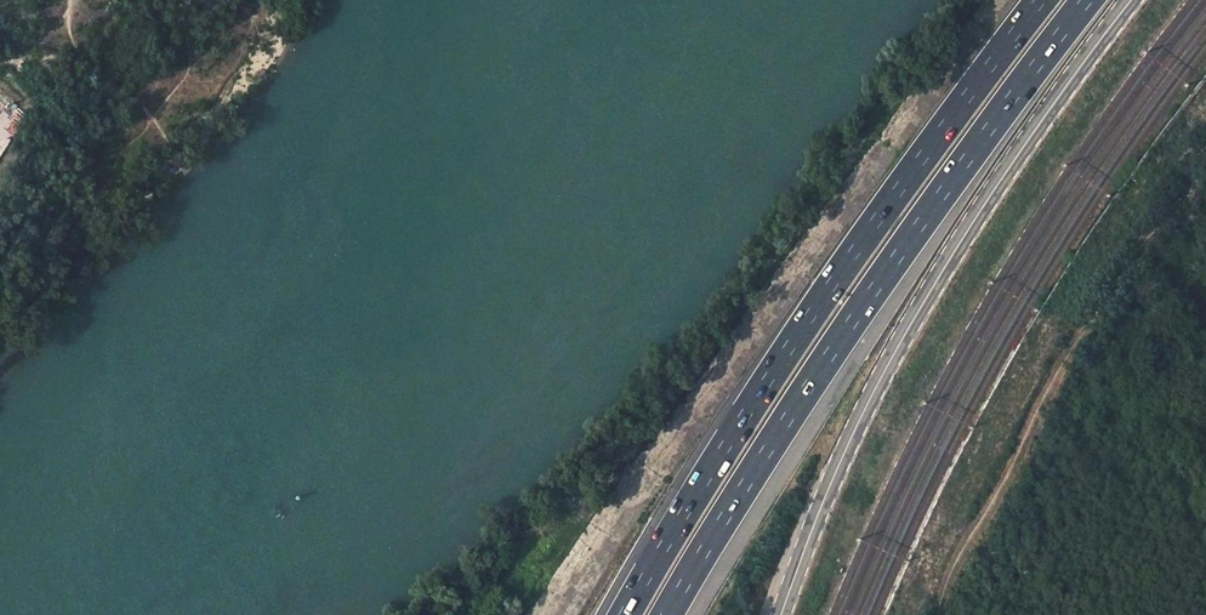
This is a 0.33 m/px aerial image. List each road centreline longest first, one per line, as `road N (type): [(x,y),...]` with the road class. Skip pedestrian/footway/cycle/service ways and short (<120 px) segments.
road 1 (motorway): [(667,614),(895,260),(1088,0)]
road 2 (motorway): [(1041,0),(809,317),(624,614)]
road 3 (secondary): [(783,614),(821,505),(882,377),(956,249),(1132,0)]

